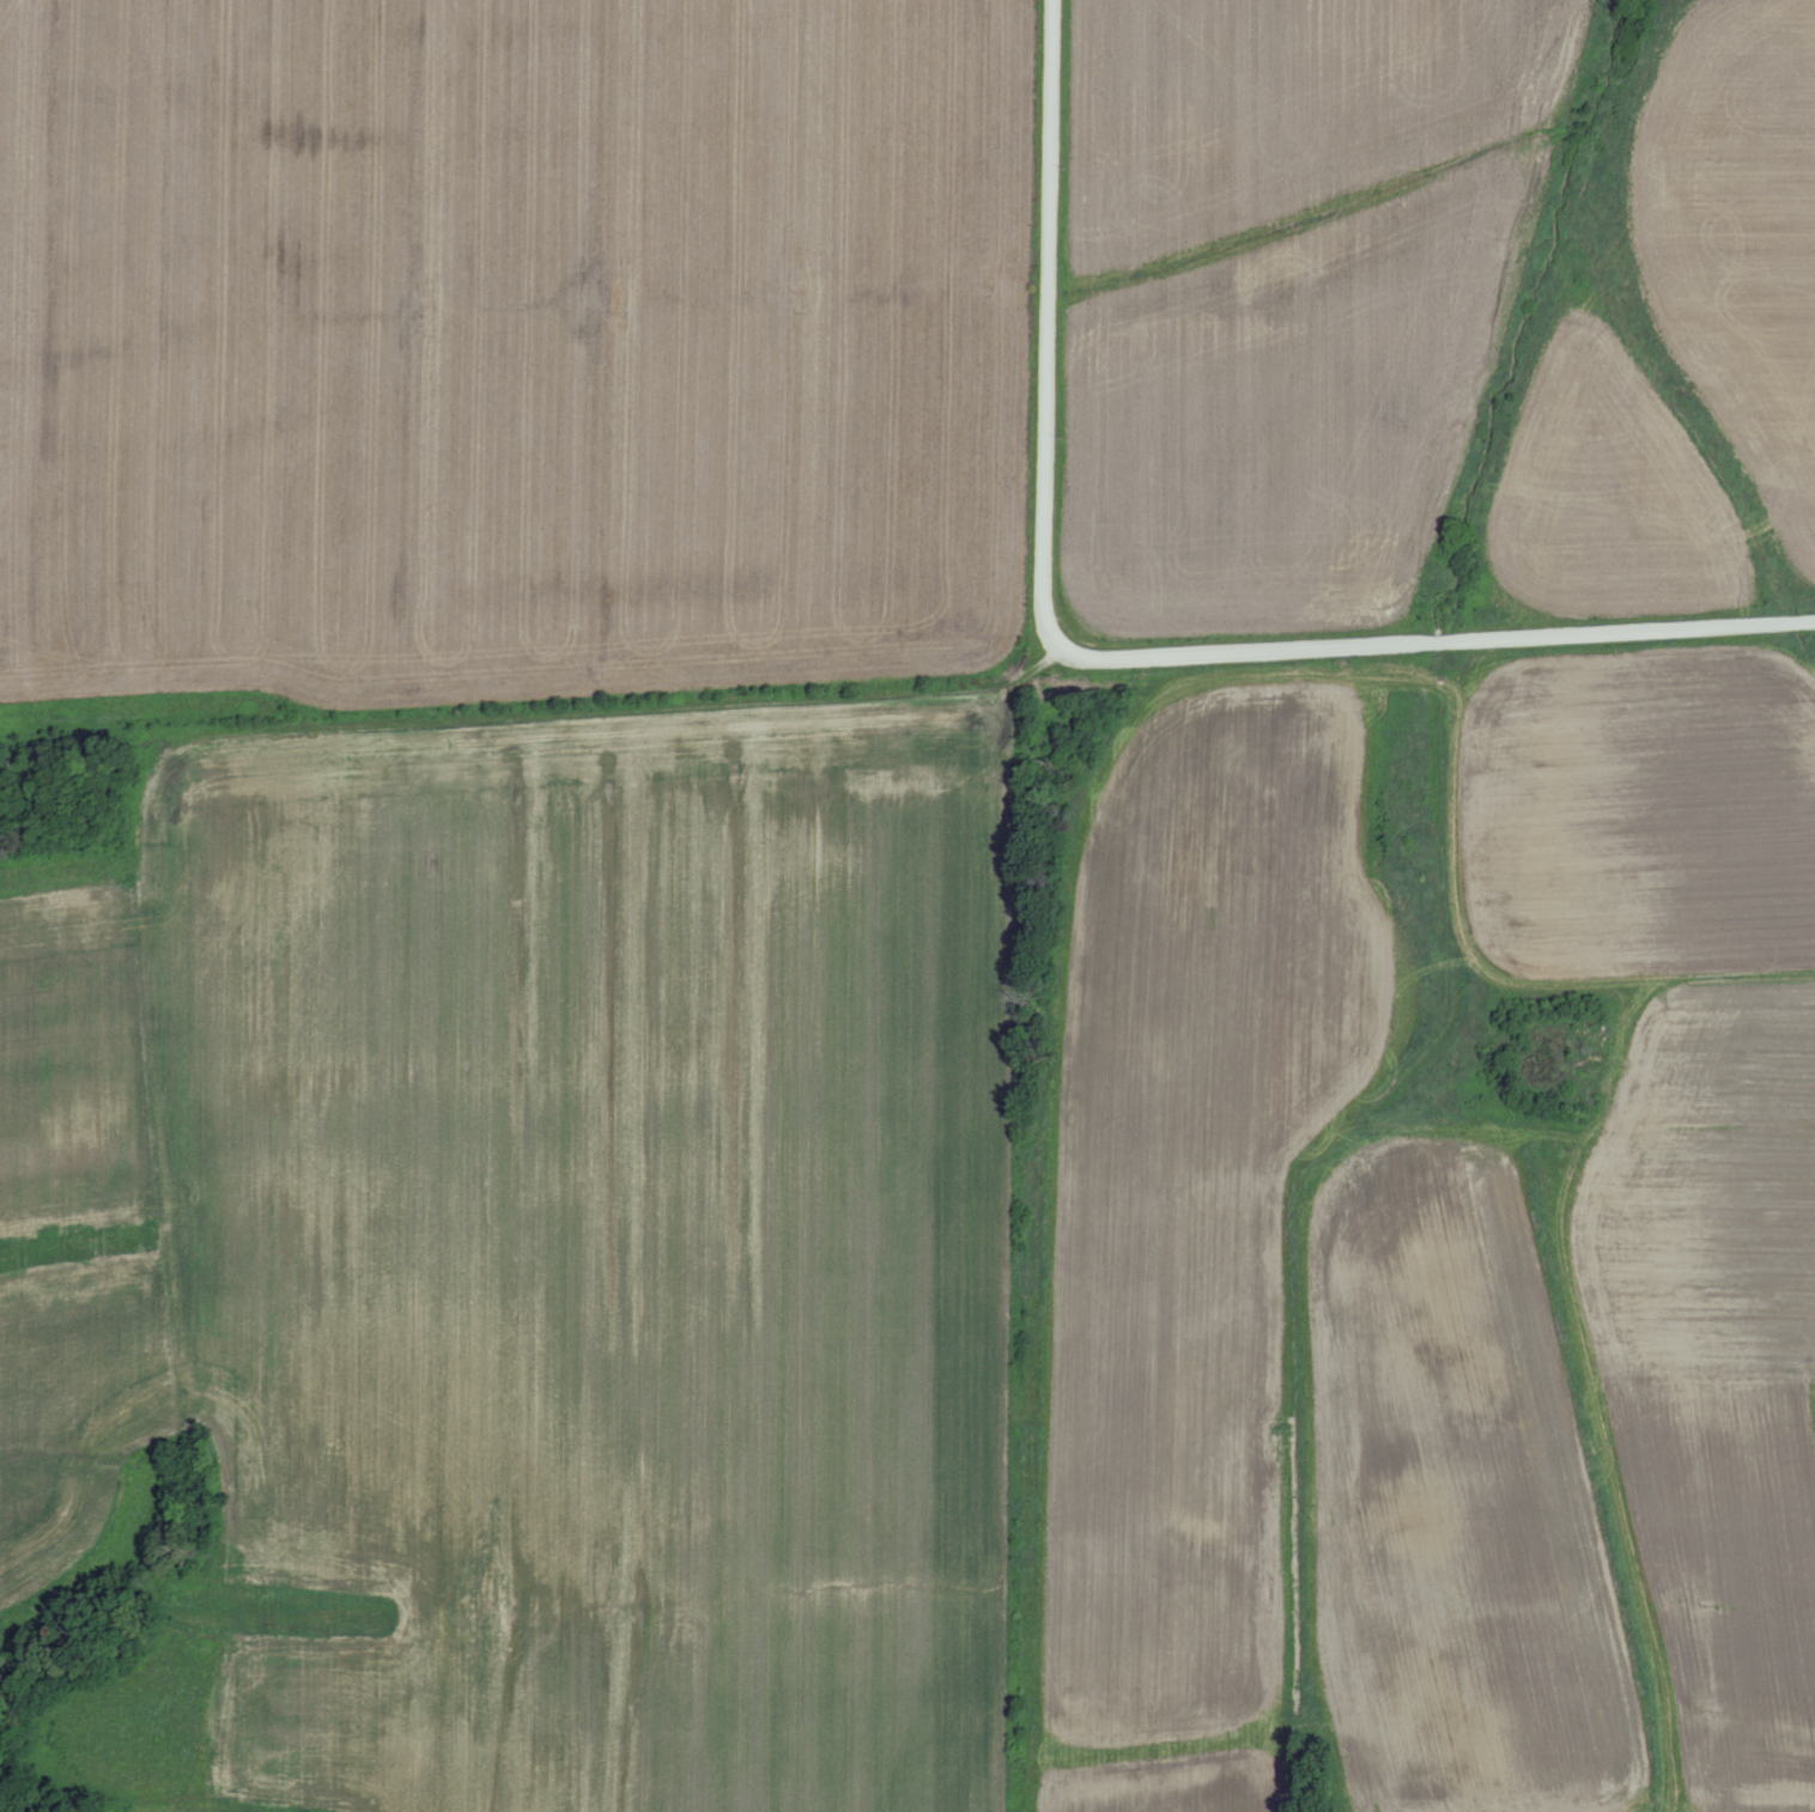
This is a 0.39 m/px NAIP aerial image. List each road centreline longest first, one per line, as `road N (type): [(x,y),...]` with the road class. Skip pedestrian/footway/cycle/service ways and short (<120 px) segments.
road 1 (residential): [(1814,628),(1070,661),(1048,624),(1043,579),(1053,0)]

